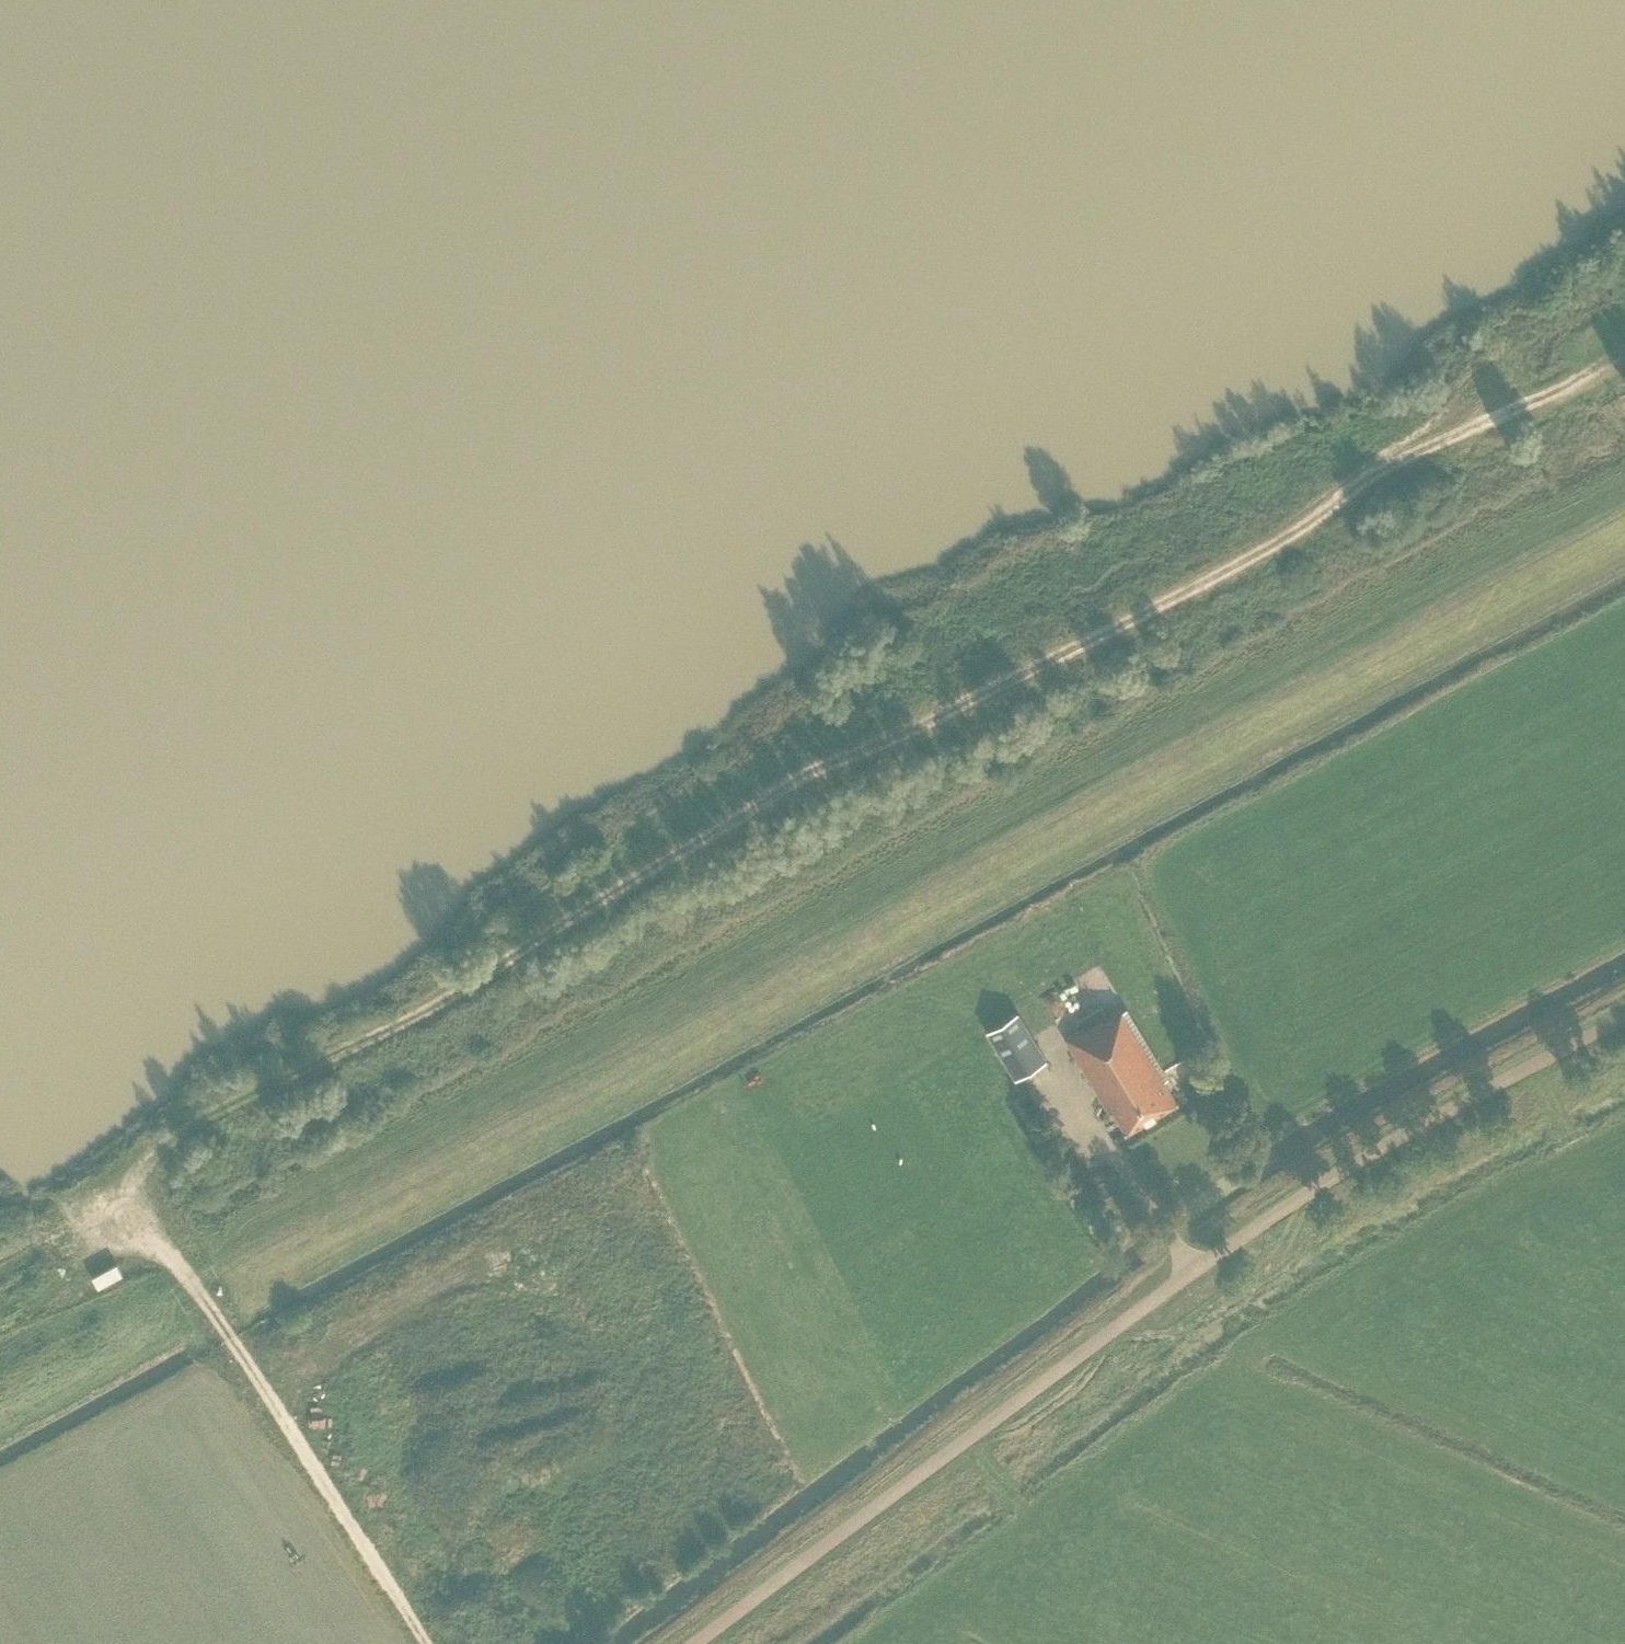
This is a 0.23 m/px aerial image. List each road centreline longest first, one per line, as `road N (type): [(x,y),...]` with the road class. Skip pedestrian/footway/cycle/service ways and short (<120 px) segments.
road 1 (track): [(1624,358),(1570,390),(1410,455),(1286,540),(867,756),(176,1145),(126,1181),(106,1221)]
road 2 (unclassified): [(693,1643),(1155,1294),(1260,1224),(1624,1022)]
road 3 (track): [(422,1643),(318,1473),(164,1250),(140,1230),(106,1221),(78,1225),(0,1262)]

